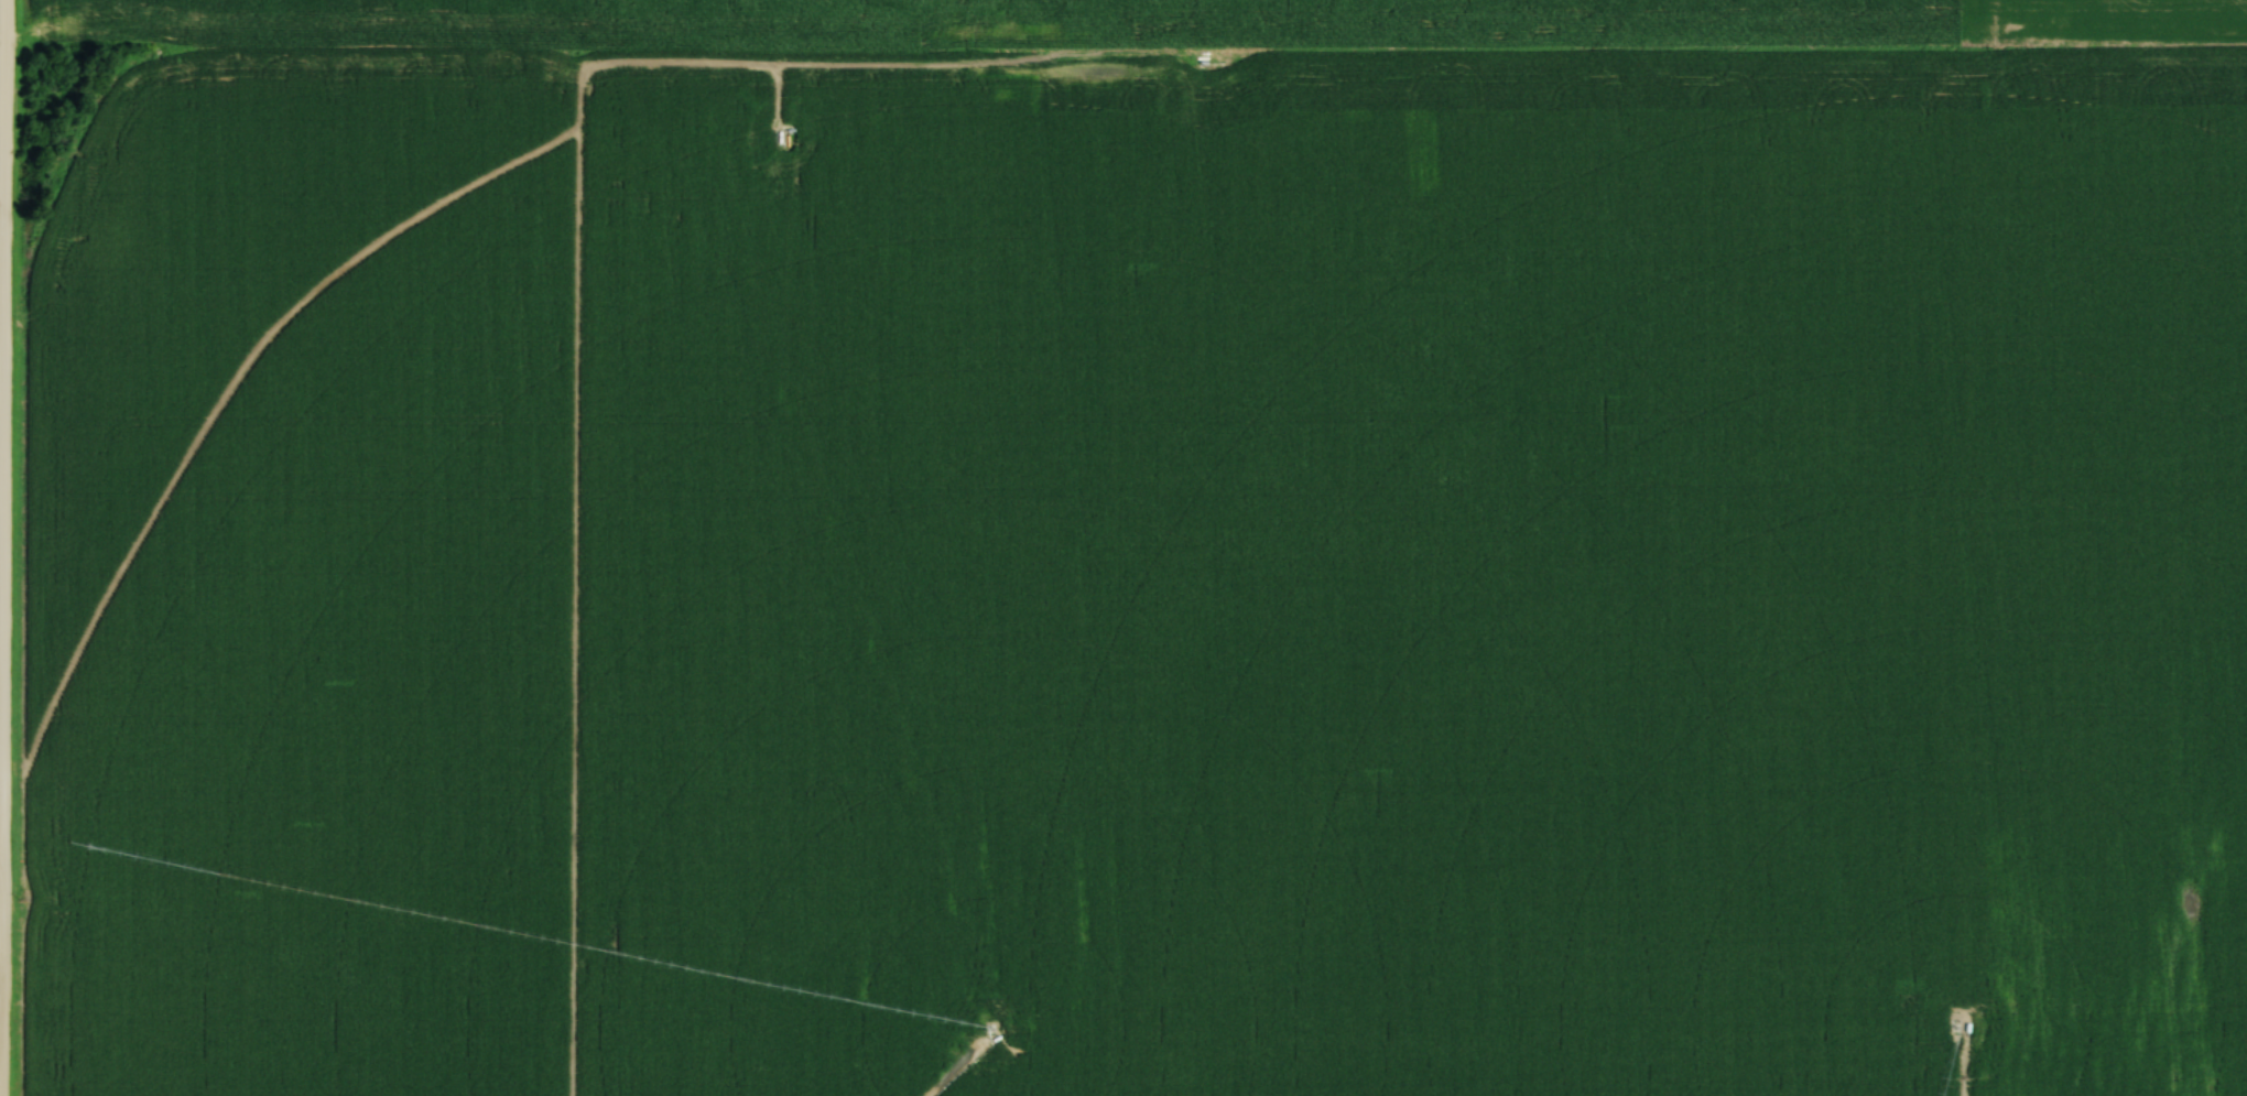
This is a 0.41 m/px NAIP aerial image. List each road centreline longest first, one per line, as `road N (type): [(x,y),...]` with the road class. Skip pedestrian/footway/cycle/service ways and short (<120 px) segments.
road 1 (residential): [(0,1071),(5,0)]

